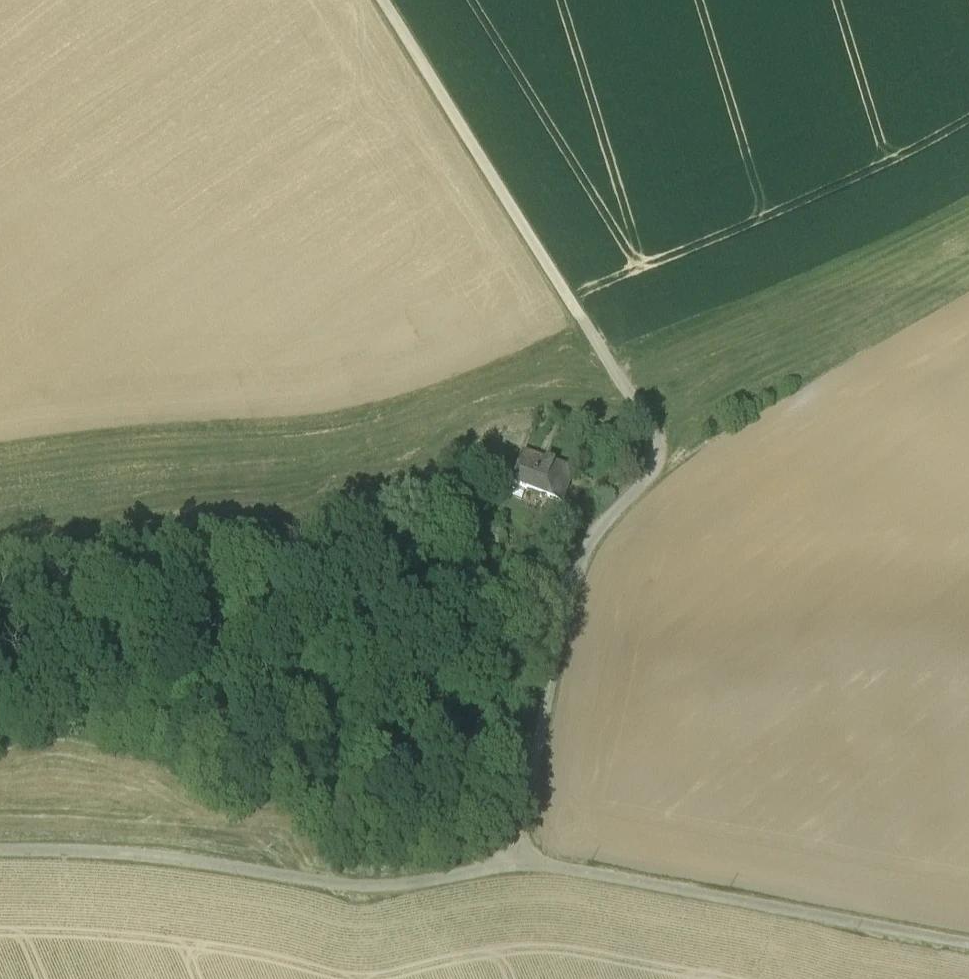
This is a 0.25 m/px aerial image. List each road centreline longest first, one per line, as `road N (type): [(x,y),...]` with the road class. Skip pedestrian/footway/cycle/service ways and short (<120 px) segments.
road 1 (unclassified): [(382,0),(663,455),(581,552),(511,863)]
road 2 (unclassified): [(0,846),(350,880),(511,863)]
road 3 (unclassified): [(511,863),(968,948)]

